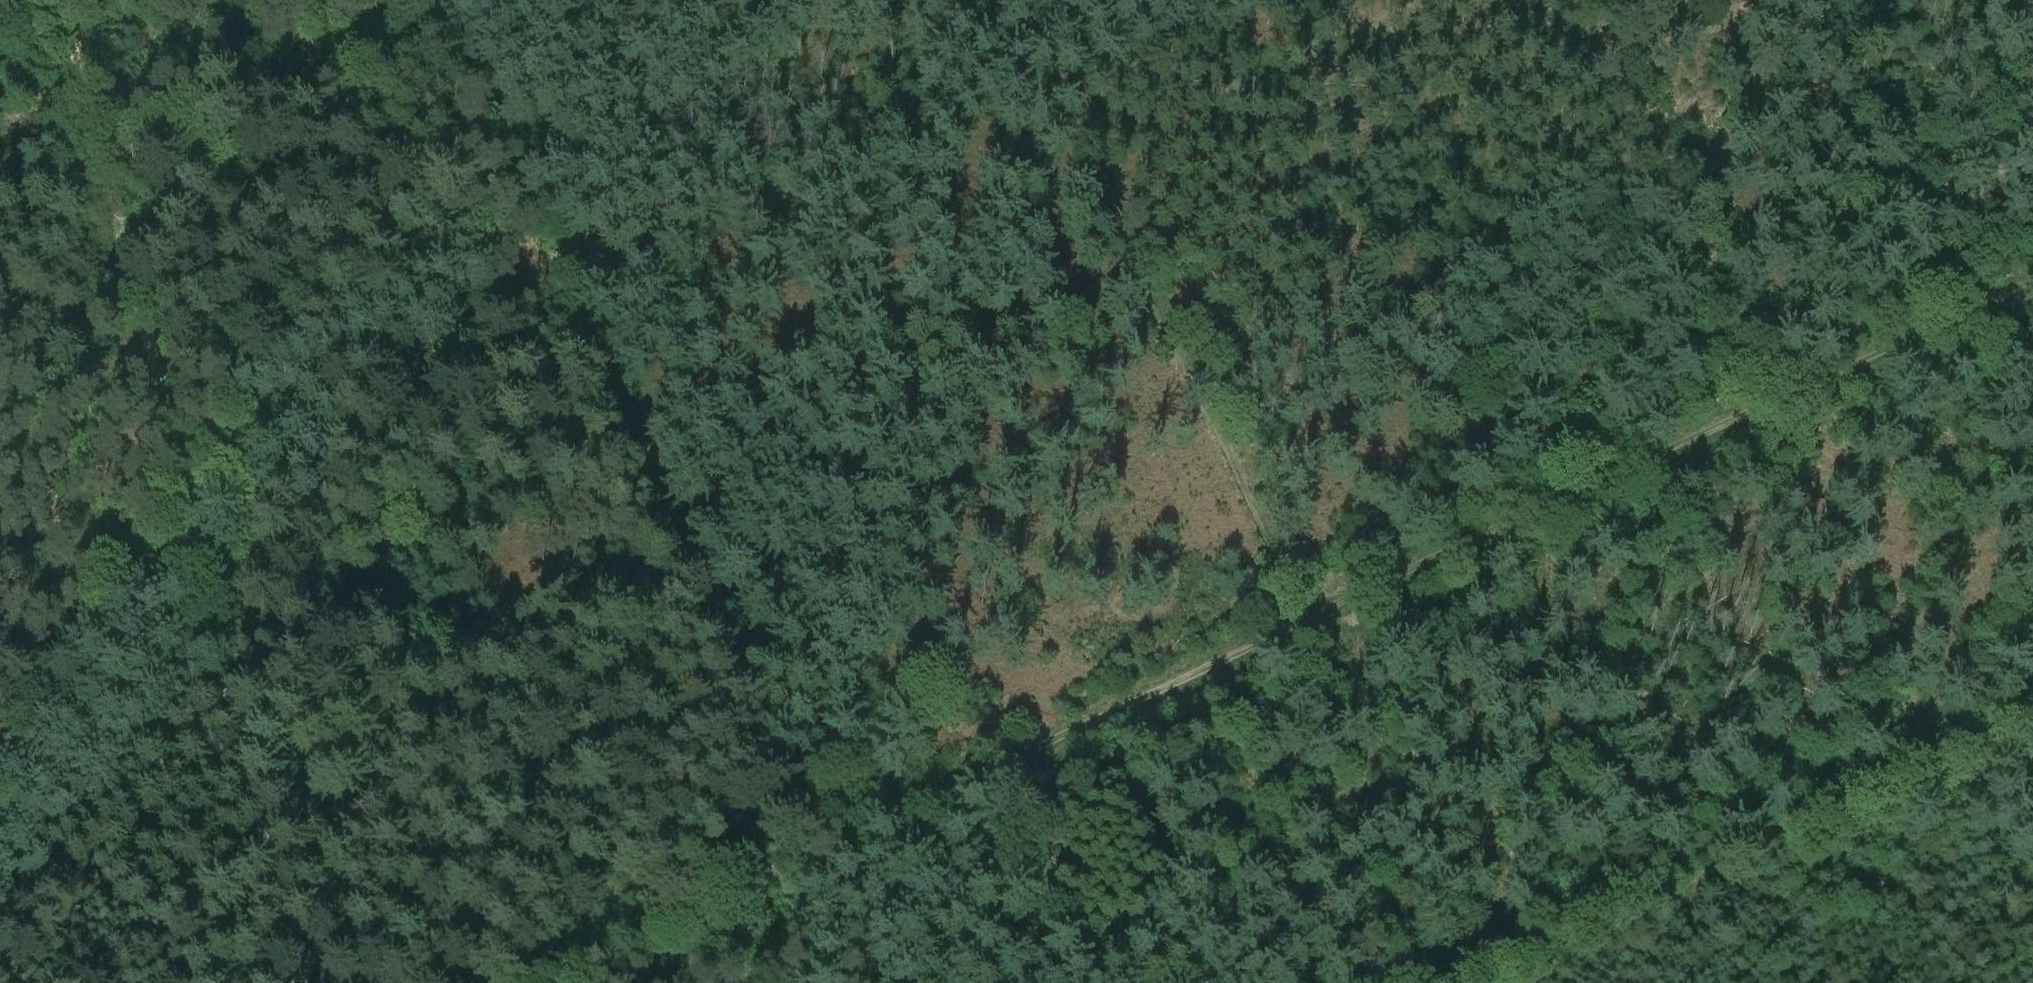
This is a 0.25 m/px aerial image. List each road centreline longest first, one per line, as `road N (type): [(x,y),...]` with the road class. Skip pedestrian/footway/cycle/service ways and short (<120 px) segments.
road 1 (track): [(2032,289),(1381,605),(541,982)]
road 2 (track): [(327,982),(66,0)]

